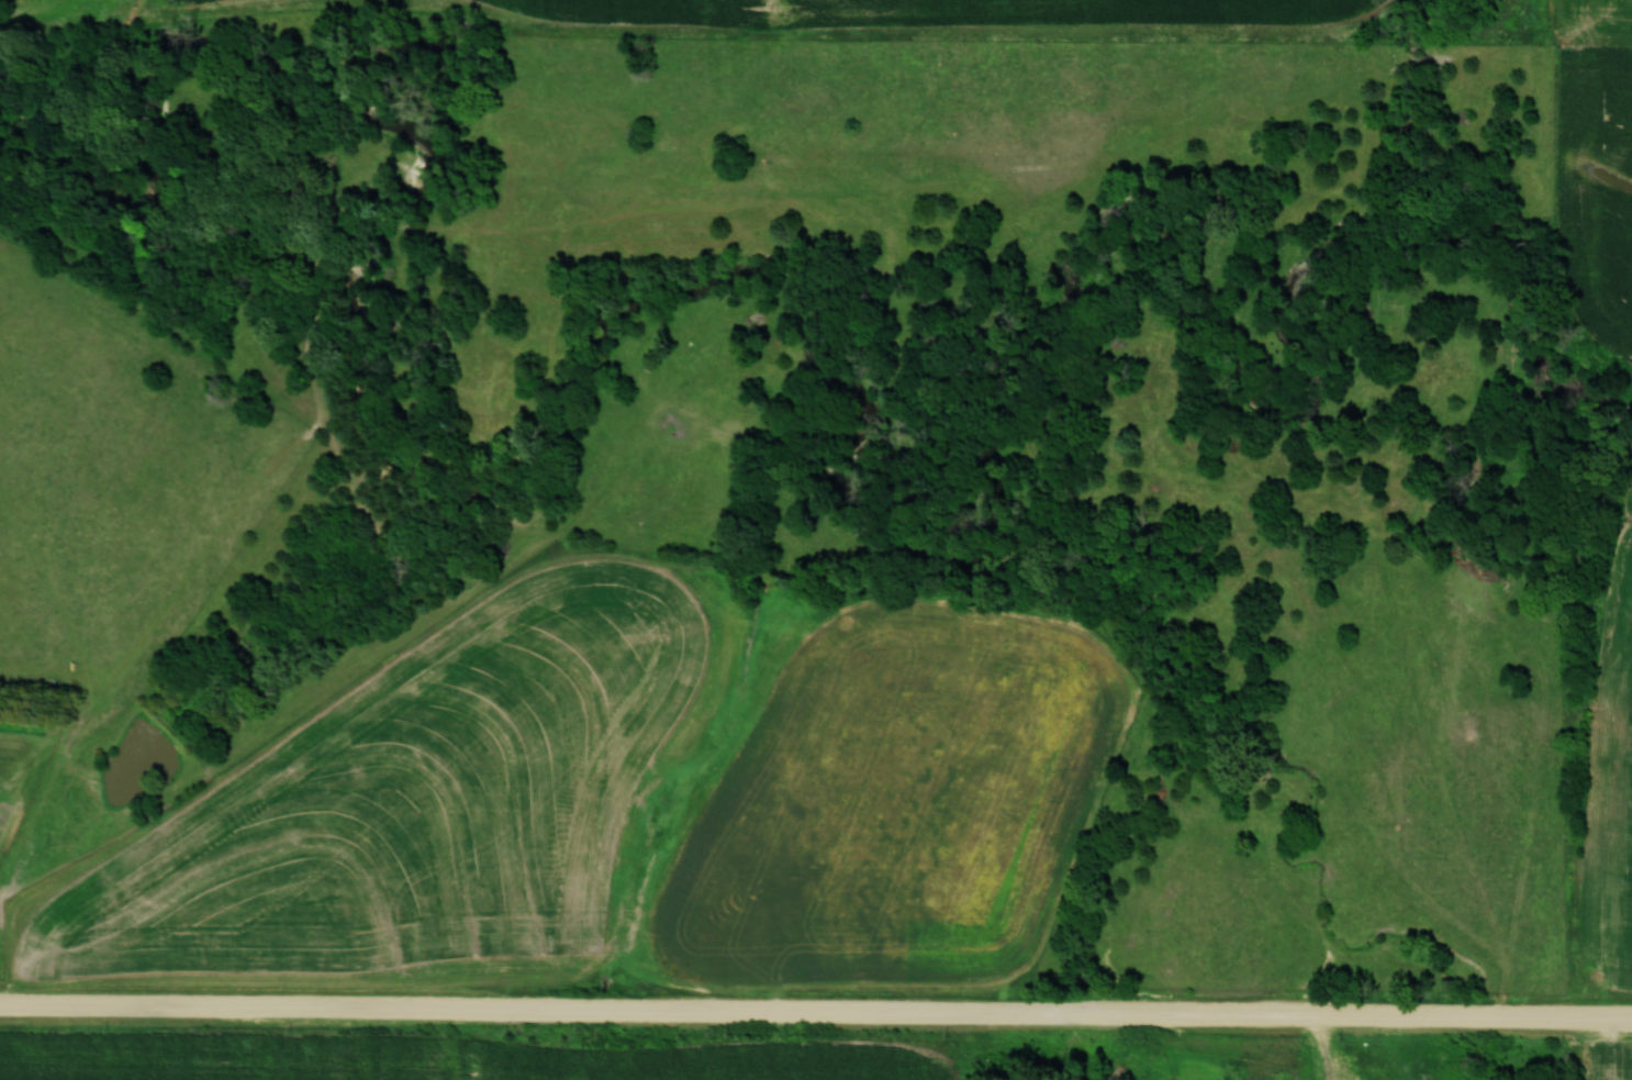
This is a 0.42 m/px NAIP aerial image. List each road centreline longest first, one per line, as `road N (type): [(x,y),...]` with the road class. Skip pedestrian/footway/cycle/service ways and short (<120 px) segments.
road 1 (tertiary): [(0,1011),(1631,1021)]

